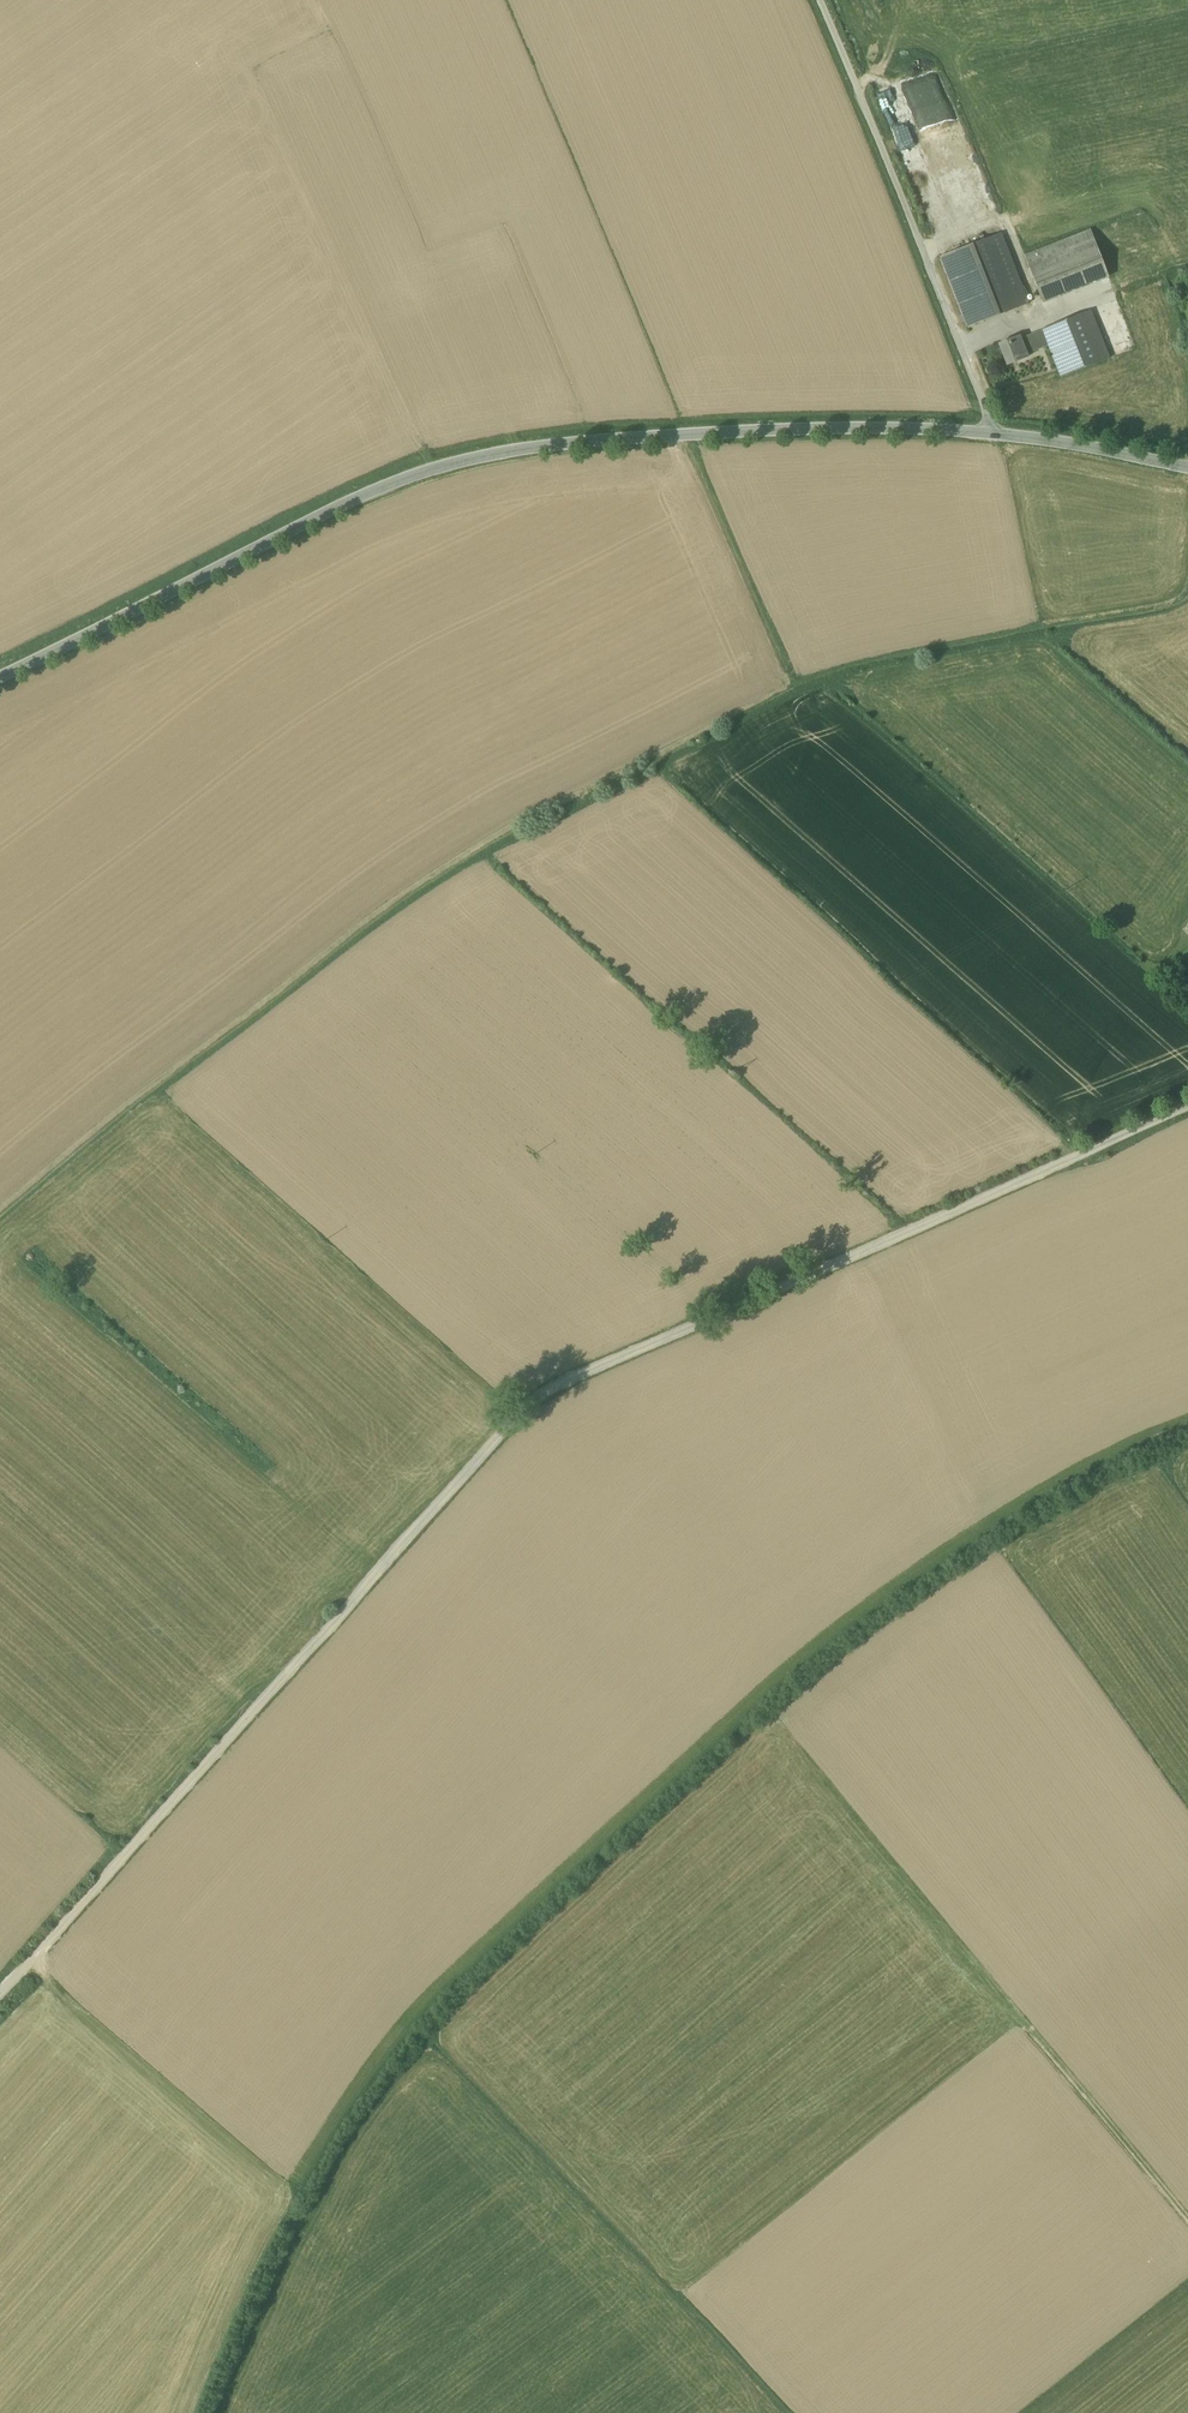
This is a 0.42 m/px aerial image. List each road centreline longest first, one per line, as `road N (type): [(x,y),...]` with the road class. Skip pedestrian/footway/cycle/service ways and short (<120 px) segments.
road 1 (tertiary): [(1187,468),(998,434),(825,427),(506,452),(381,488),(0,673)]
road 2 (track): [(821,0),(998,434)]

